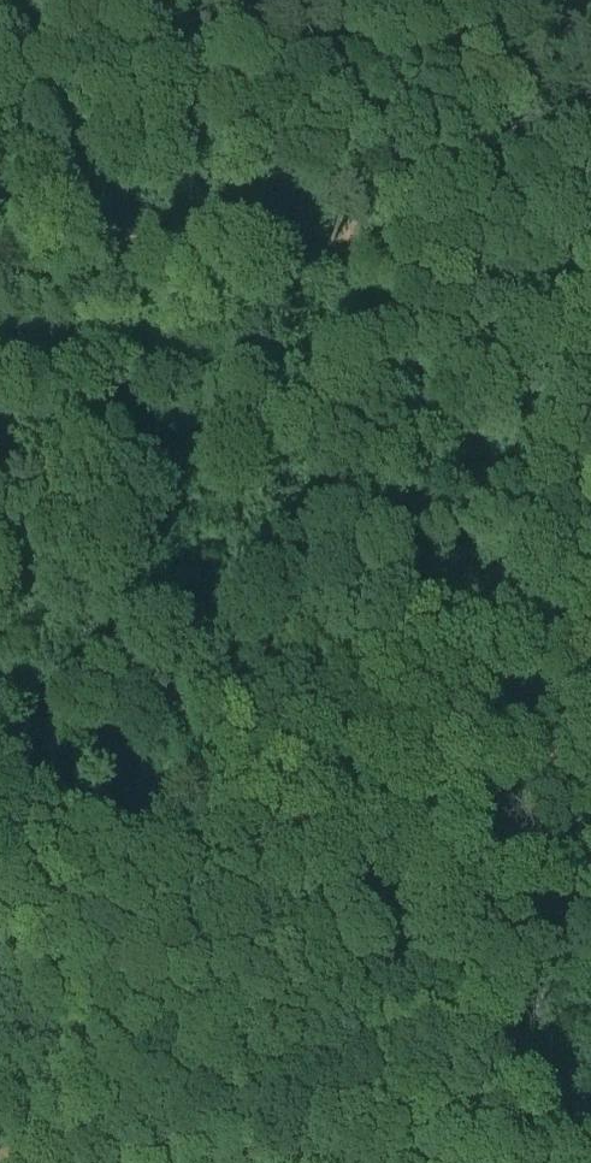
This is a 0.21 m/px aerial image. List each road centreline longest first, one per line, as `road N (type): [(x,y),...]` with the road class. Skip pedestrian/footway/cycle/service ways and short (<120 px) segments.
road 1 (track): [(0,215),(171,256),(245,262),(451,240),(590,209)]
road 2 (track): [(0,673),(262,724),(373,755),(590,766)]
road 3 (track): [(26,362),(82,361),(160,374),(220,404),(304,428),(590,419)]

